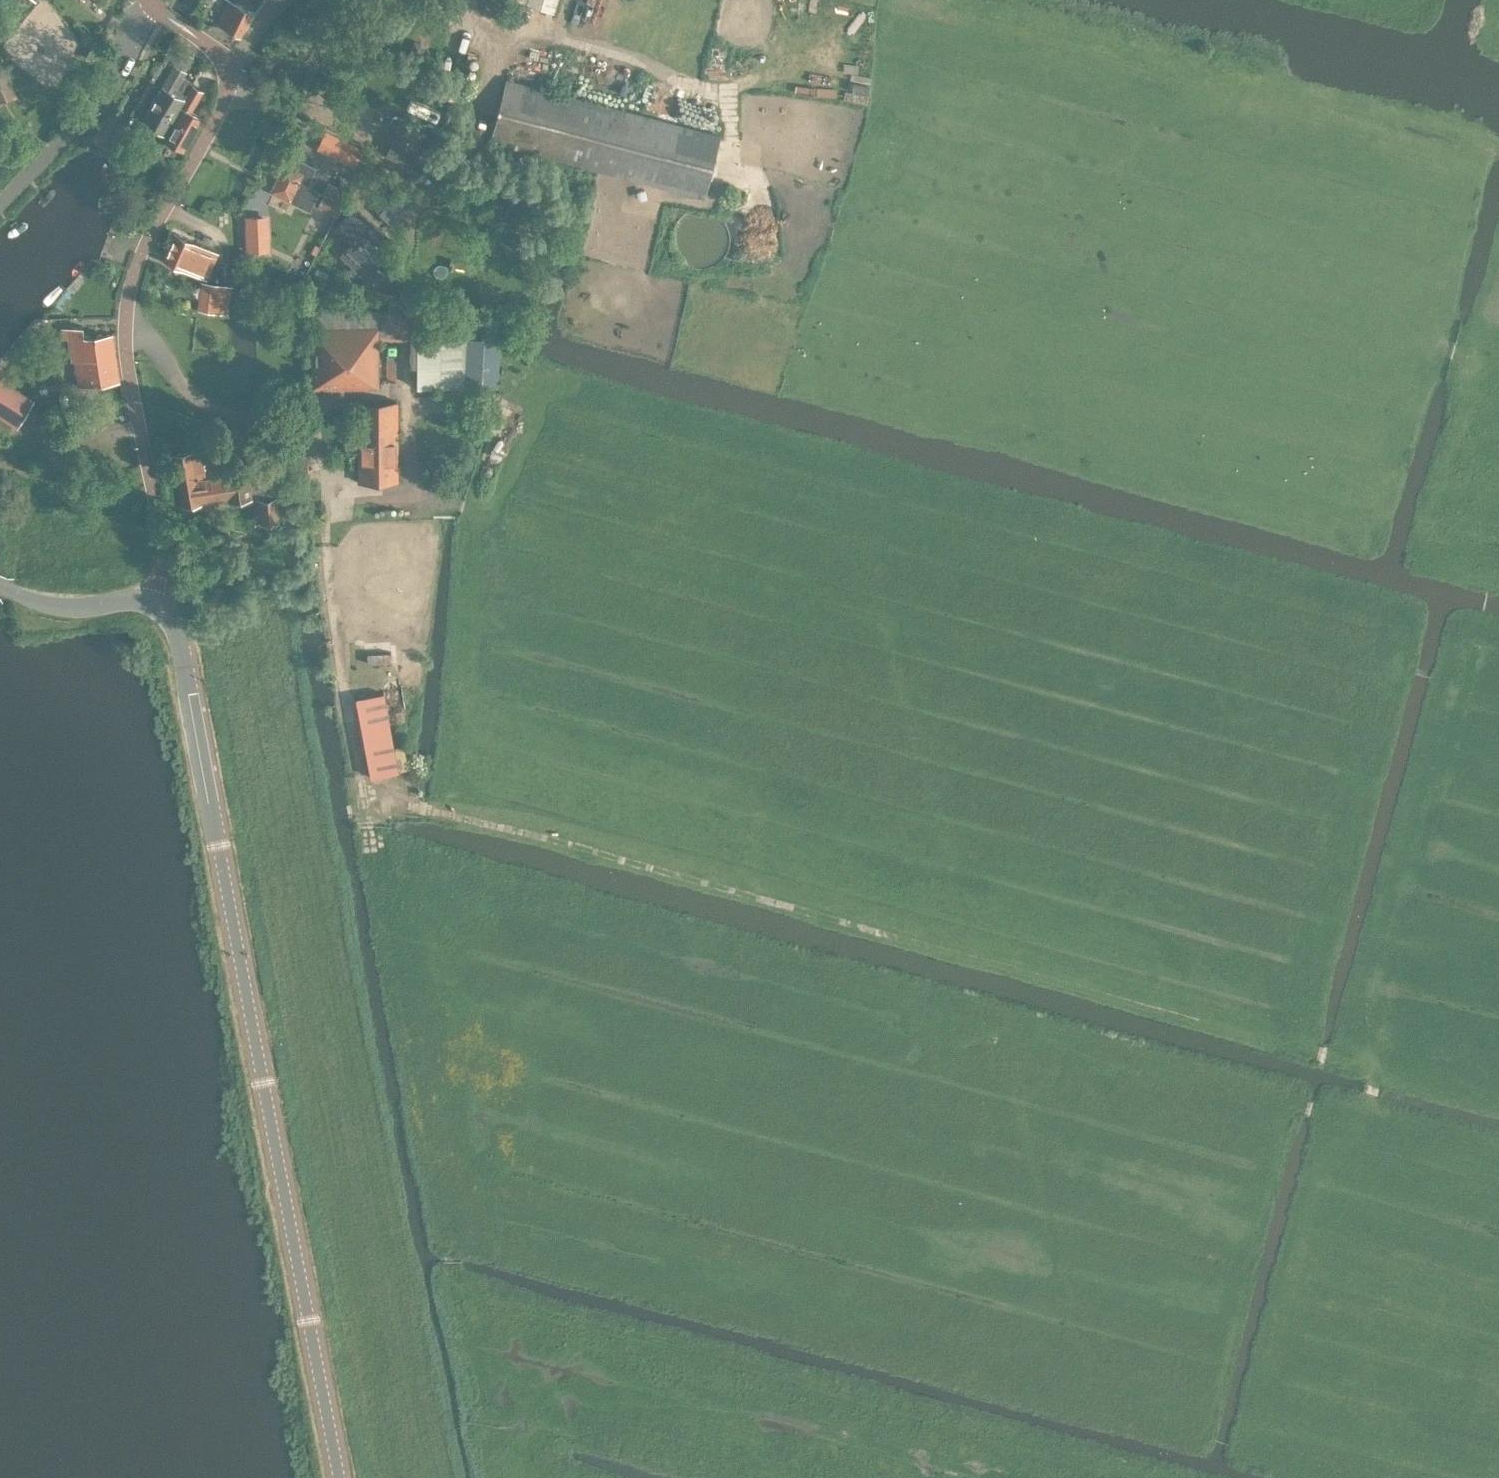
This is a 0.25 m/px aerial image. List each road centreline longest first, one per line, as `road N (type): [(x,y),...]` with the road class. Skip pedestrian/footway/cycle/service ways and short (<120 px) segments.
road 1 (unclassified): [(339,1477),(181,642),(156,602)]
road 2 (track): [(1001,967),(1381,1078),(1372,1100),(1333,1097),(1314,1111),(1289,1104)]
road 3 (residential): [(153,4),(93,110),(0,204)]
road 4 (track): [(439,0),(503,30),(508,41),(475,133)]
road 5 (unclassified): [(0,582),(56,605),(156,602)]

